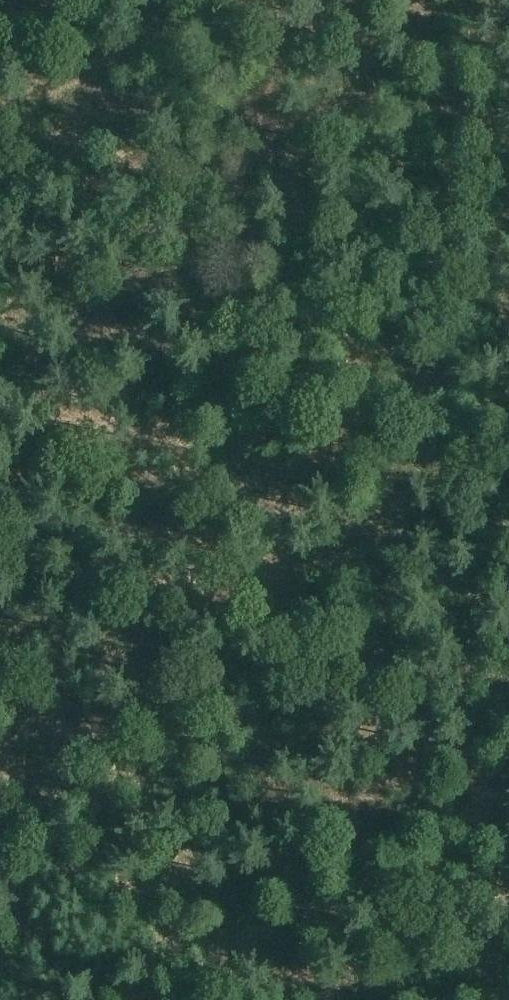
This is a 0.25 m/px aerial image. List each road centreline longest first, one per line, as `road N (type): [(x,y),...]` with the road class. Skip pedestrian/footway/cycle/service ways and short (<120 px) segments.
road 1 (track): [(235,474),(236,999)]
road 2 (track): [(0,479),(508,468)]
road 3 (track): [(235,474),(184,0)]
road 4 (track): [(235,943),(508,930)]

